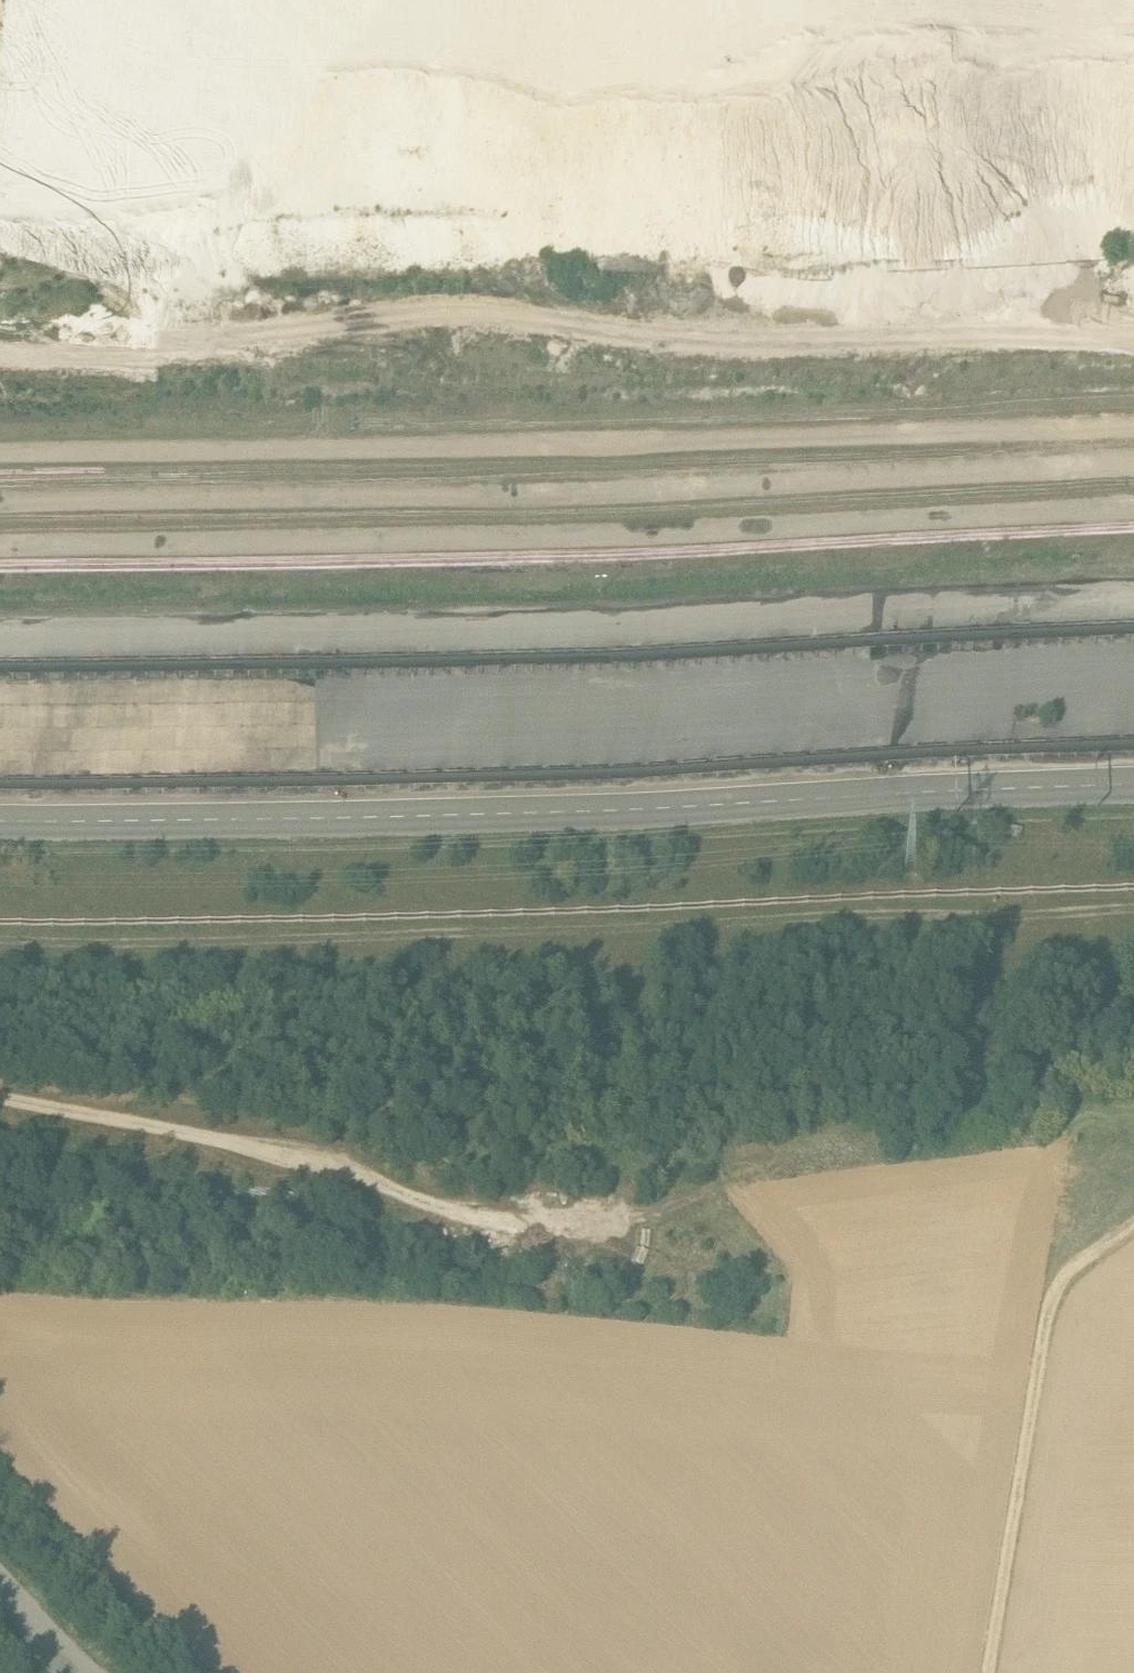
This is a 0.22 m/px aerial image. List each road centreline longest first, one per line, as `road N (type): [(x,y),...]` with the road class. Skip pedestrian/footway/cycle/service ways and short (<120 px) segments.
road 1 (track): [(990,1672),(1051,1301),(1059,1283),(1133,1225)]

